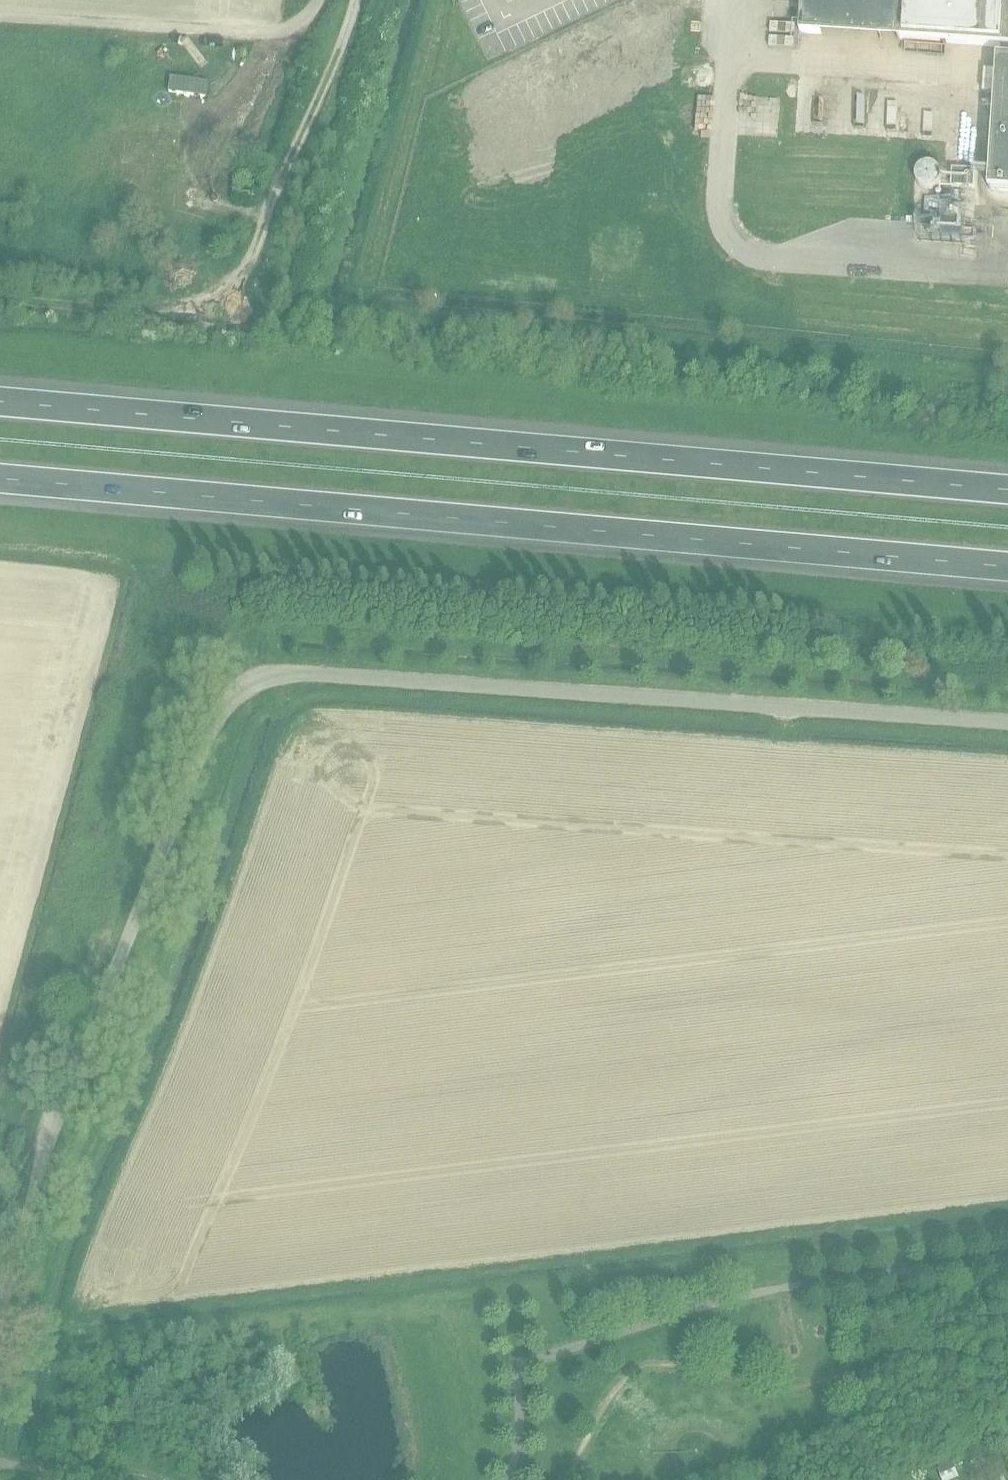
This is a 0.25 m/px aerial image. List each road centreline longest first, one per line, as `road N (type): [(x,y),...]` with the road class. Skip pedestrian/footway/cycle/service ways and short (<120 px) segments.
road 1 (motorway): [(1007,488),(0,400)]
road 2 (motorway): [(0,478),(1007,564)]
road 3 (unclassified): [(0,1337),(46,1148),(228,700),(251,677),(287,673)]
road 4 (unclassified): [(1007,729),(287,673)]
road 5 (track): [(0,299),(134,305),(224,298),(236,289),(266,206),(343,49)]
road 6 (track): [(318,0),(305,18),(273,31),(0,15)]

